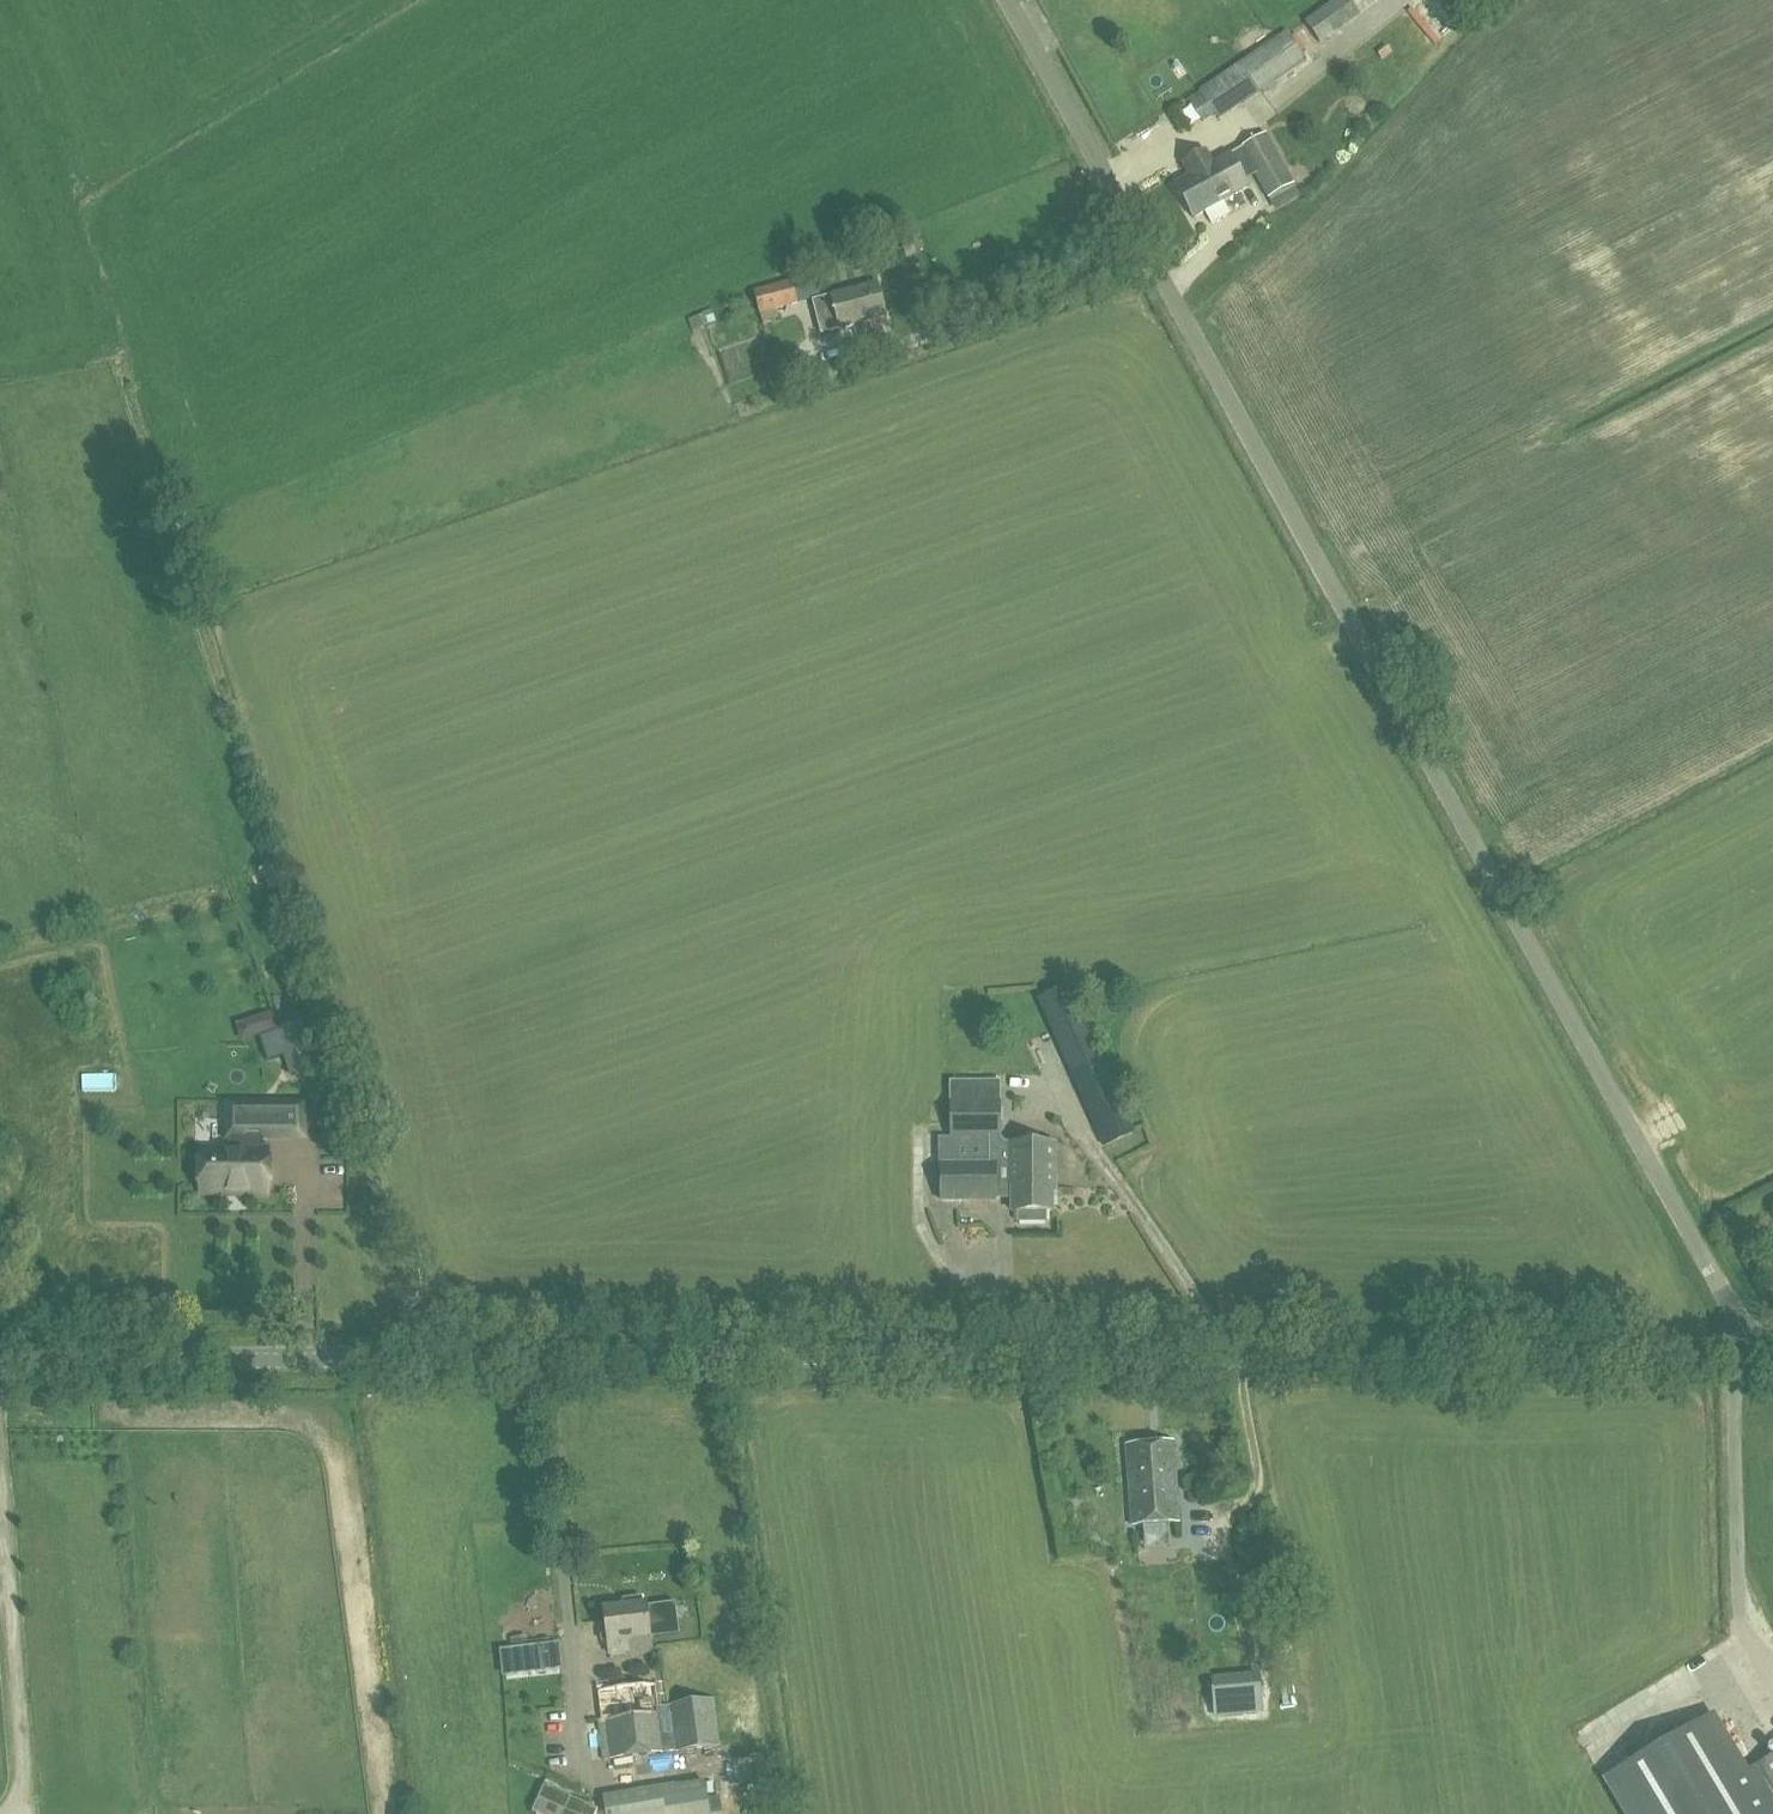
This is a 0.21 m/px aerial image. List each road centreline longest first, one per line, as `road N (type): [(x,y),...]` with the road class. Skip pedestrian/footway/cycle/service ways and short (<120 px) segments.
road 1 (tertiary): [(1756,1351),(0,1361)]
road 2 (unclassified): [(1756,1351),(1008,0)]

